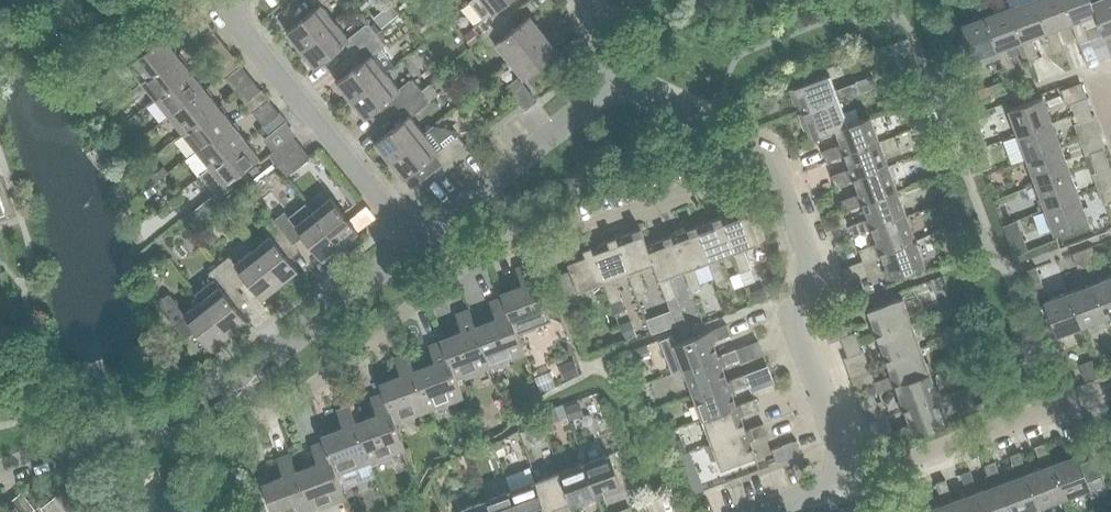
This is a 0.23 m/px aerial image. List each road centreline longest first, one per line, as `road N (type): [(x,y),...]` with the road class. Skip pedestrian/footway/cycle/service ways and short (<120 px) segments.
road 1 (residential): [(849,482),(794,324),(807,260),(764,153),(613,96)]
road 2 (residential): [(0,469),(245,369),(412,246)]
road 3 (residential): [(412,246),(242,32),(231,11),(238,0)]
road 4 (residential): [(849,482),(1110,385)]
road 5 (residential): [(412,246),(613,96)]

